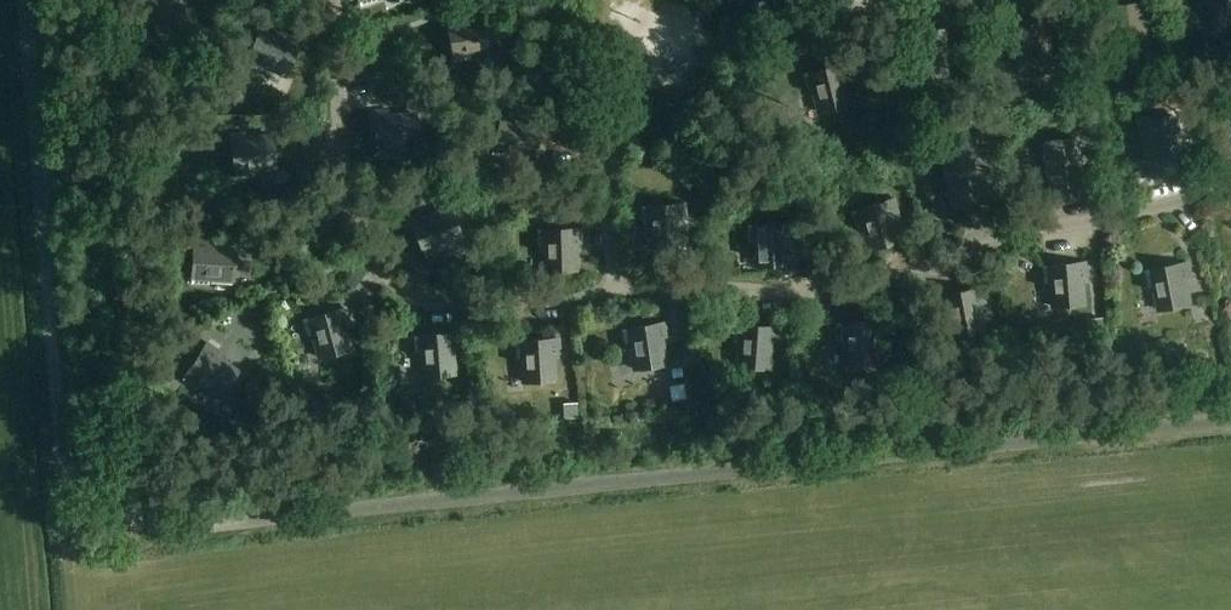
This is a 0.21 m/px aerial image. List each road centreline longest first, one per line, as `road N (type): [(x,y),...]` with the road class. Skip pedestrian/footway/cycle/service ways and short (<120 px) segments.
road 1 (unclassified): [(1230,419),(172,527),(139,522),(115,512),(78,472),(58,418),(24,0)]

